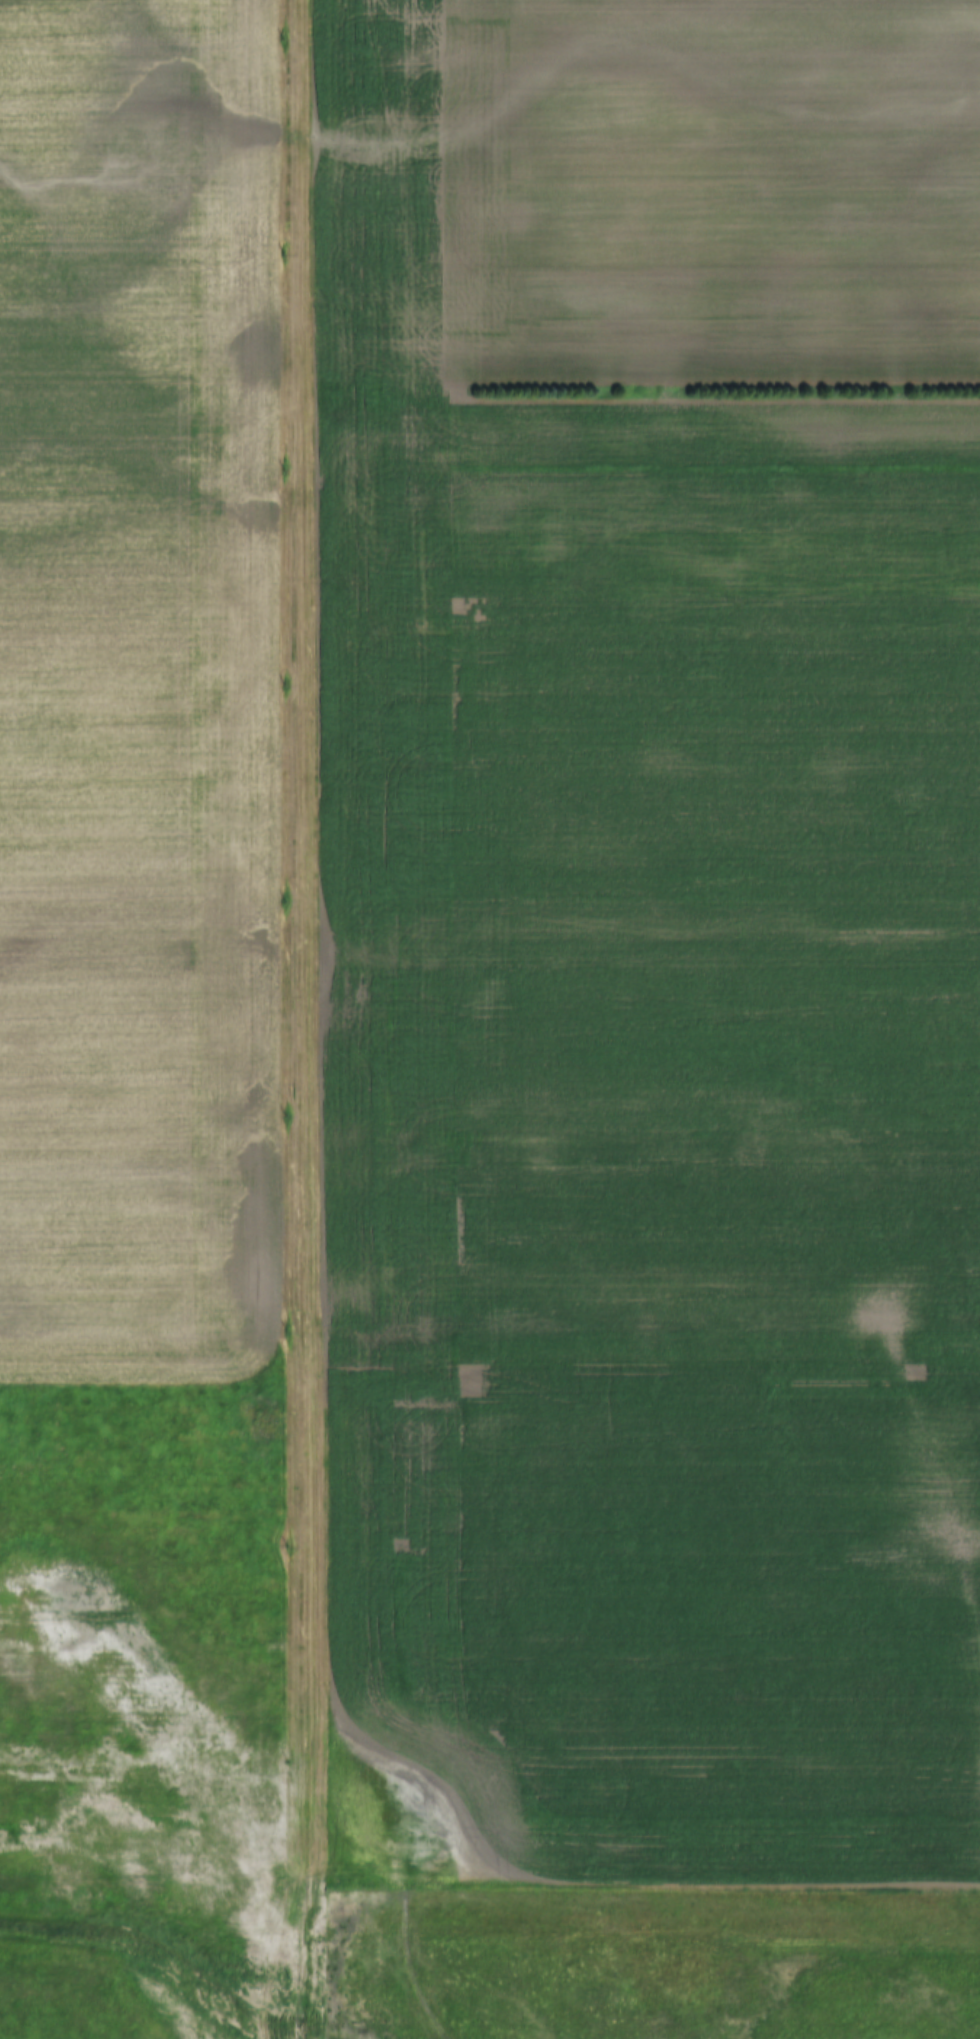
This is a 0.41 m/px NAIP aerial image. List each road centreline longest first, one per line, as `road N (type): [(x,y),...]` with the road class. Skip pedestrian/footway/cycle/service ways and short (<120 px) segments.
road 1 (track): [(321,2038),(310,0)]

